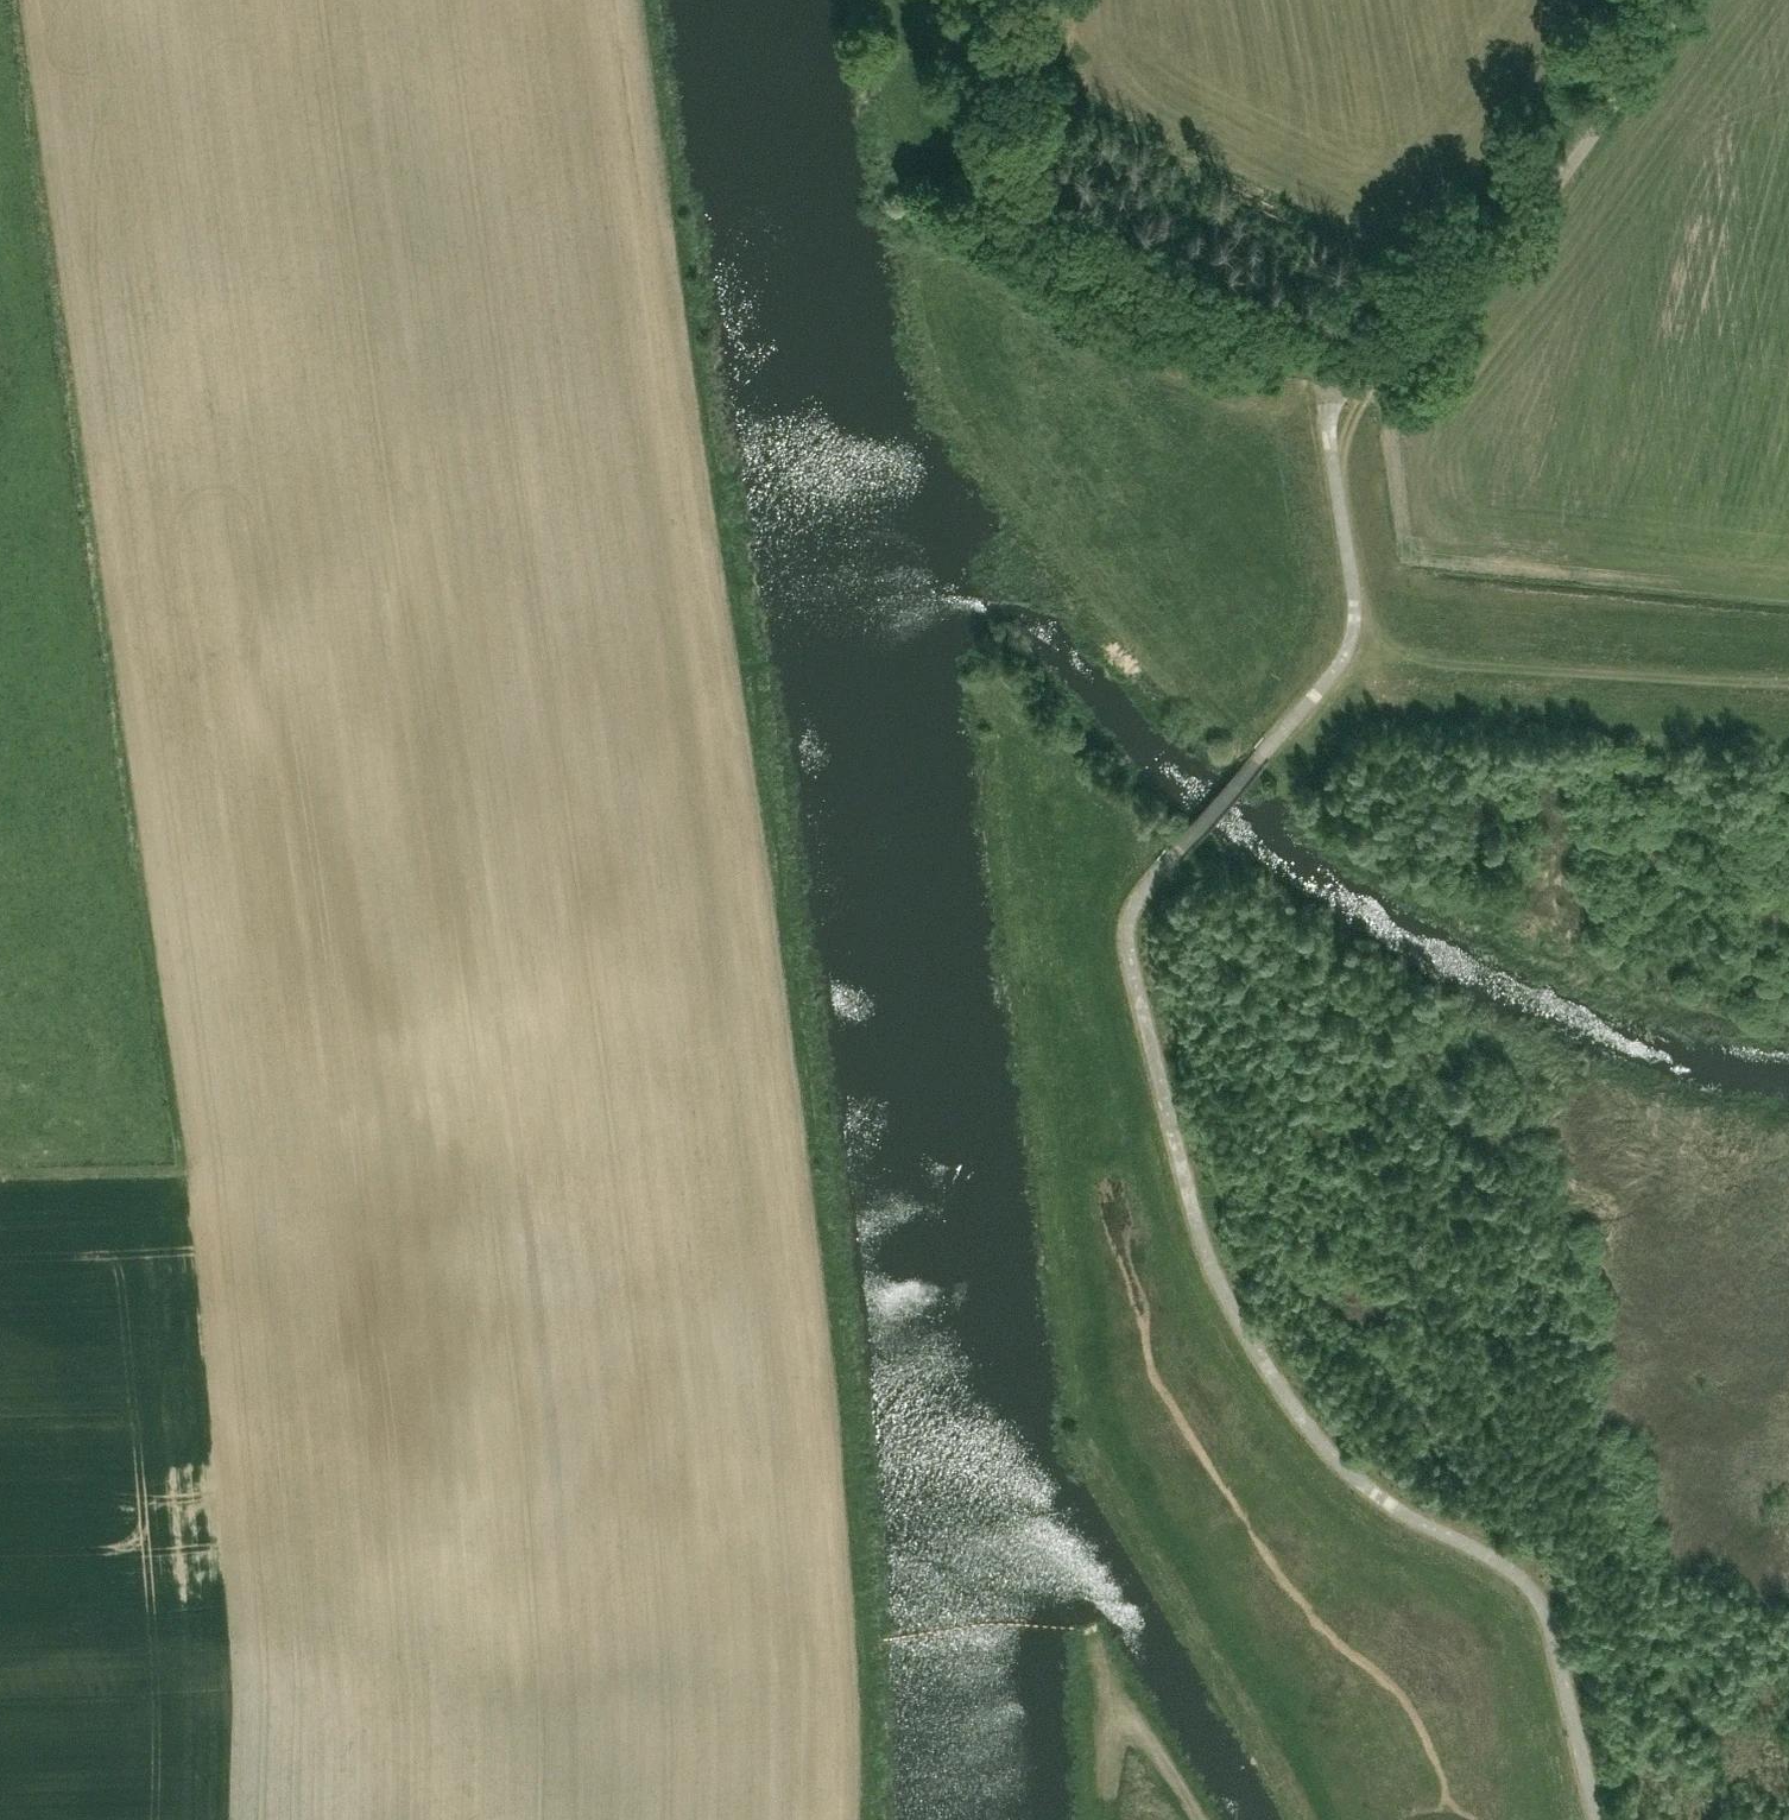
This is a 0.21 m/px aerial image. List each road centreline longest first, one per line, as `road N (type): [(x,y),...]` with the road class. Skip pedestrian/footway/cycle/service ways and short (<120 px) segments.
road 1 (track): [(963,0),(964,85),(1011,219),(1043,258),(1092,295),(1191,344),(1334,367)]
road 2 (unclassified): [(1334,367),(1398,357),(1516,241),(1687,0)]

